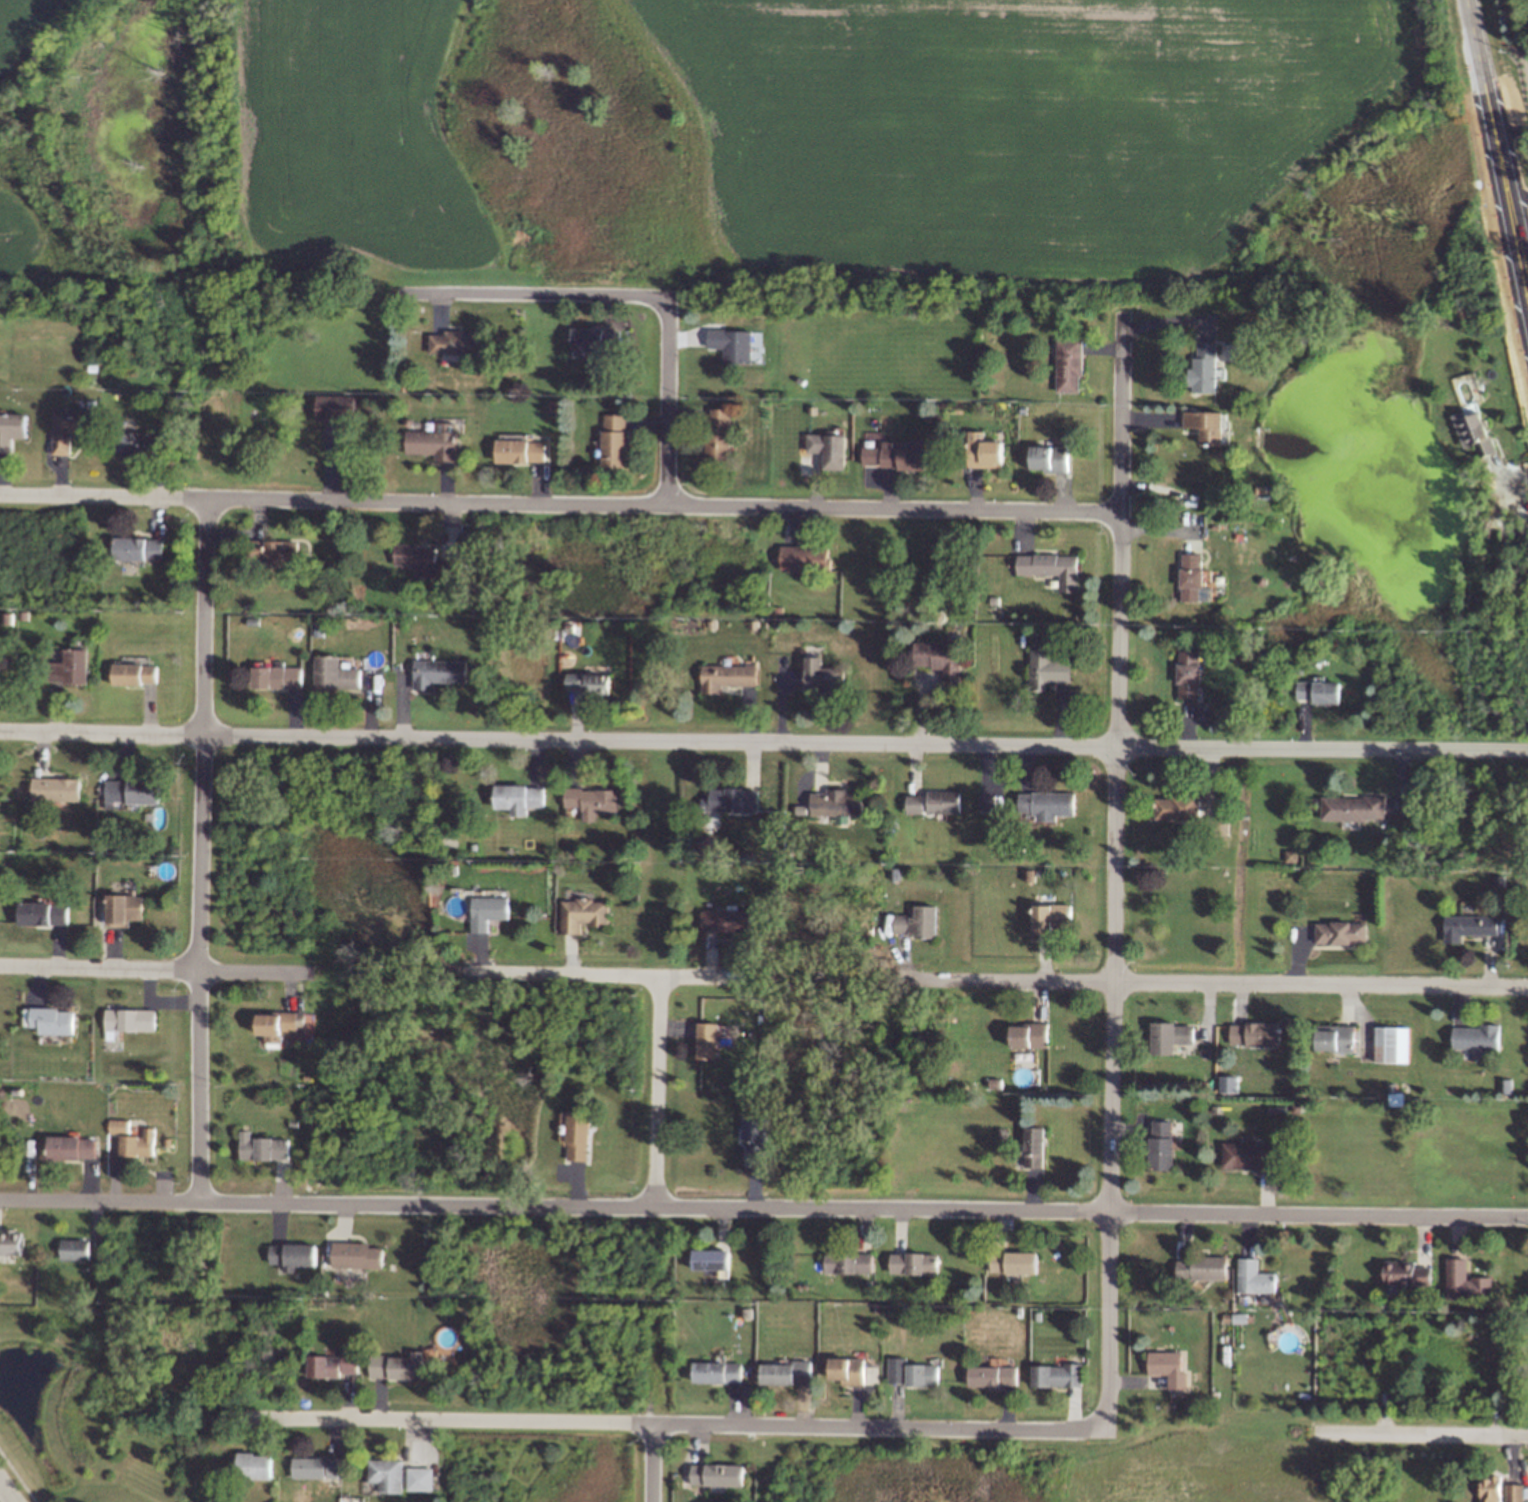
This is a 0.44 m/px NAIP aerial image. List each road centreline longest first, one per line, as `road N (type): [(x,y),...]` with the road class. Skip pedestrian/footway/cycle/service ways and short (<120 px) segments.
road 1 (residential): [(0,730),(1527,754)]
road 2 (residential): [(0,1197),(1250,1212)]
road 3 (residential): [(1053,1429),(1091,1427),(1106,1410),(1123,319)]
road 4 (residential): [(204,499),(1122,514)]
road 5 (residential): [(224,1414),(1053,1429)]
road 6 (residential): [(200,1200),(204,499)]
road 7 (residential): [(904,981),(1527,988)]
road 8 (residential): [(0,964),(312,972)]
road 9 (primary): [(1527,281),(1468,0)]
road 10 (residential): [(464,974),(747,978)]
road 11 (residential): [(1527,1215),(1250,1212)]
road 12 (residential): [(402,294),(665,299)]
road 13 (residential): [(660,977),(657,1206)]
road 14 (residential): [(665,299),(665,507)]
road 15 (residential): [(0,494),(204,499)]

